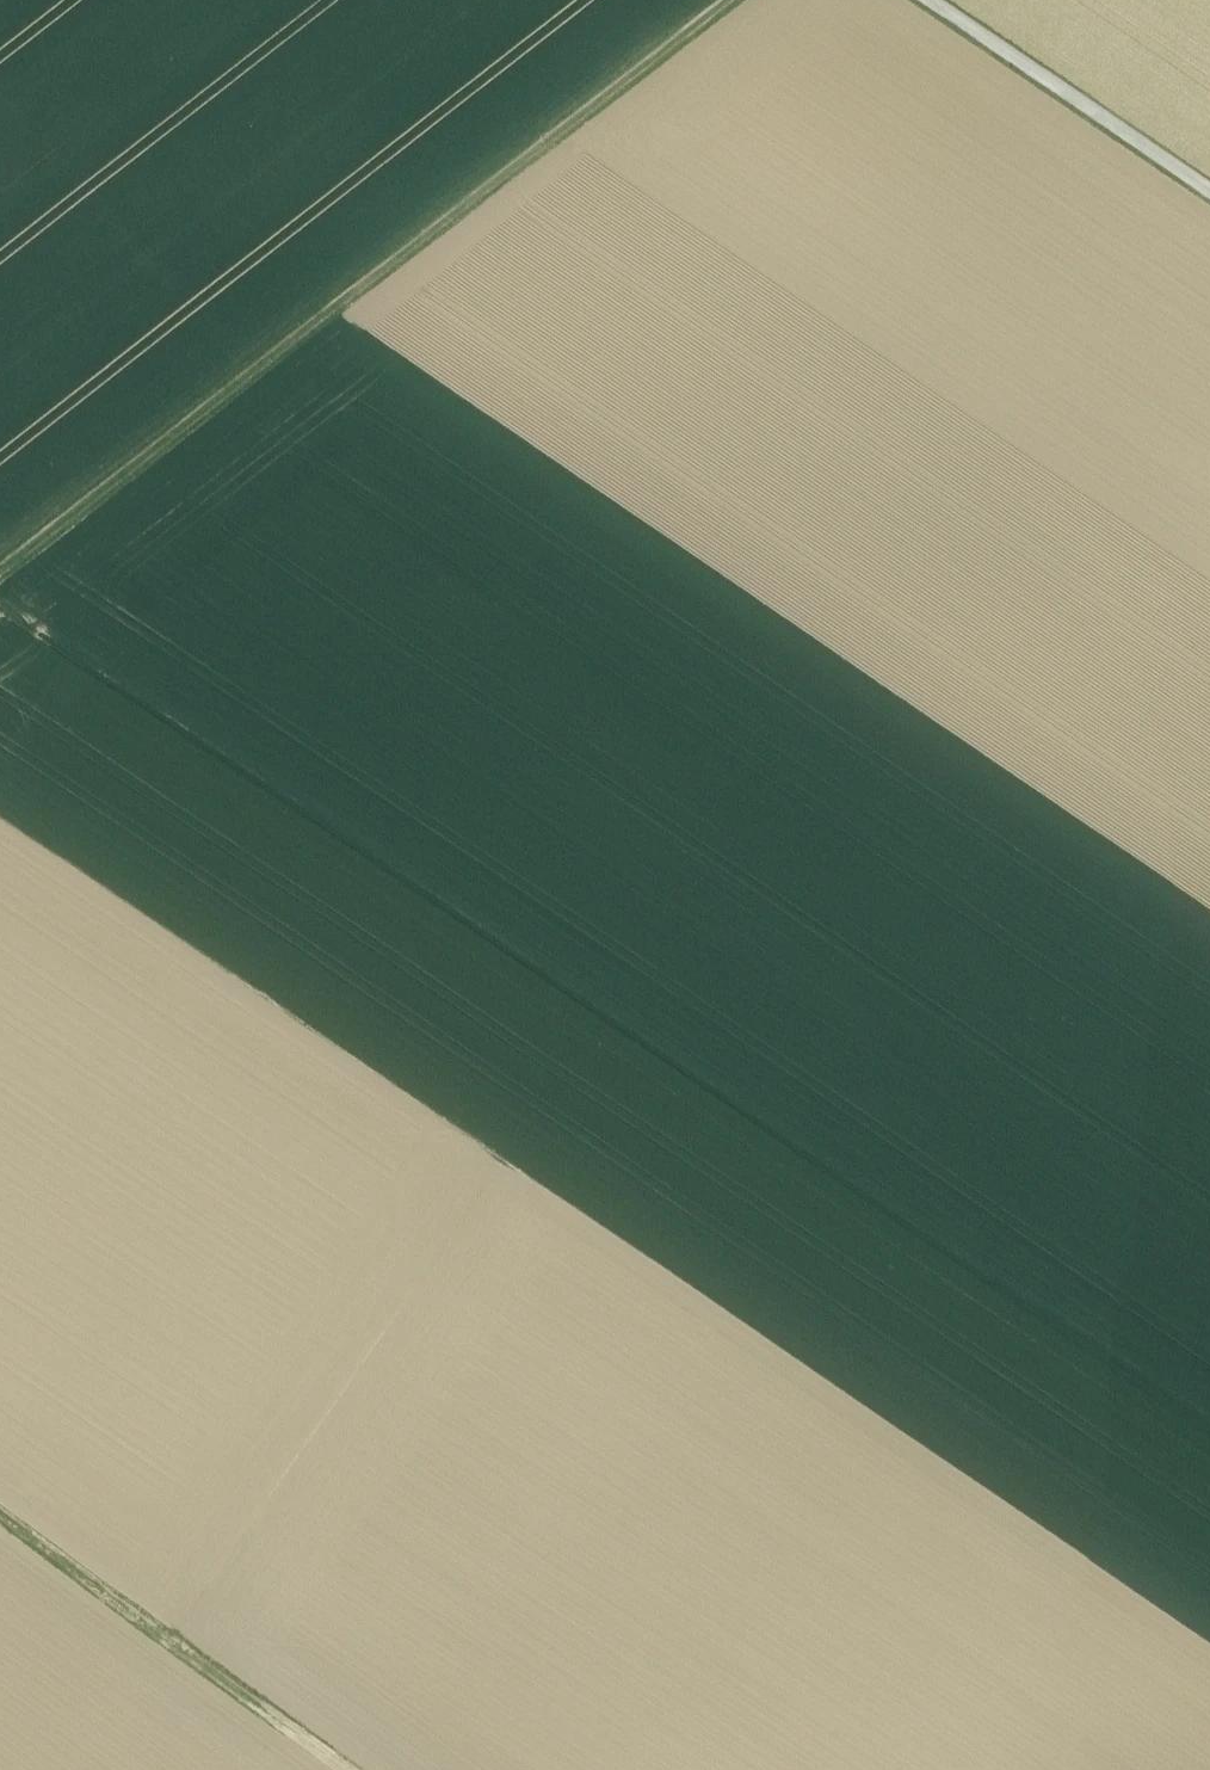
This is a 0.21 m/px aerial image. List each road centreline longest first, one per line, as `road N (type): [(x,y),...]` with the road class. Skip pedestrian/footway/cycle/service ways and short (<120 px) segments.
road 1 (track): [(727,0),(0,569)]
road 2 (track): [(0,1520),(341,1769)]
road 3 (track): [(929,0),(1209,193)]

